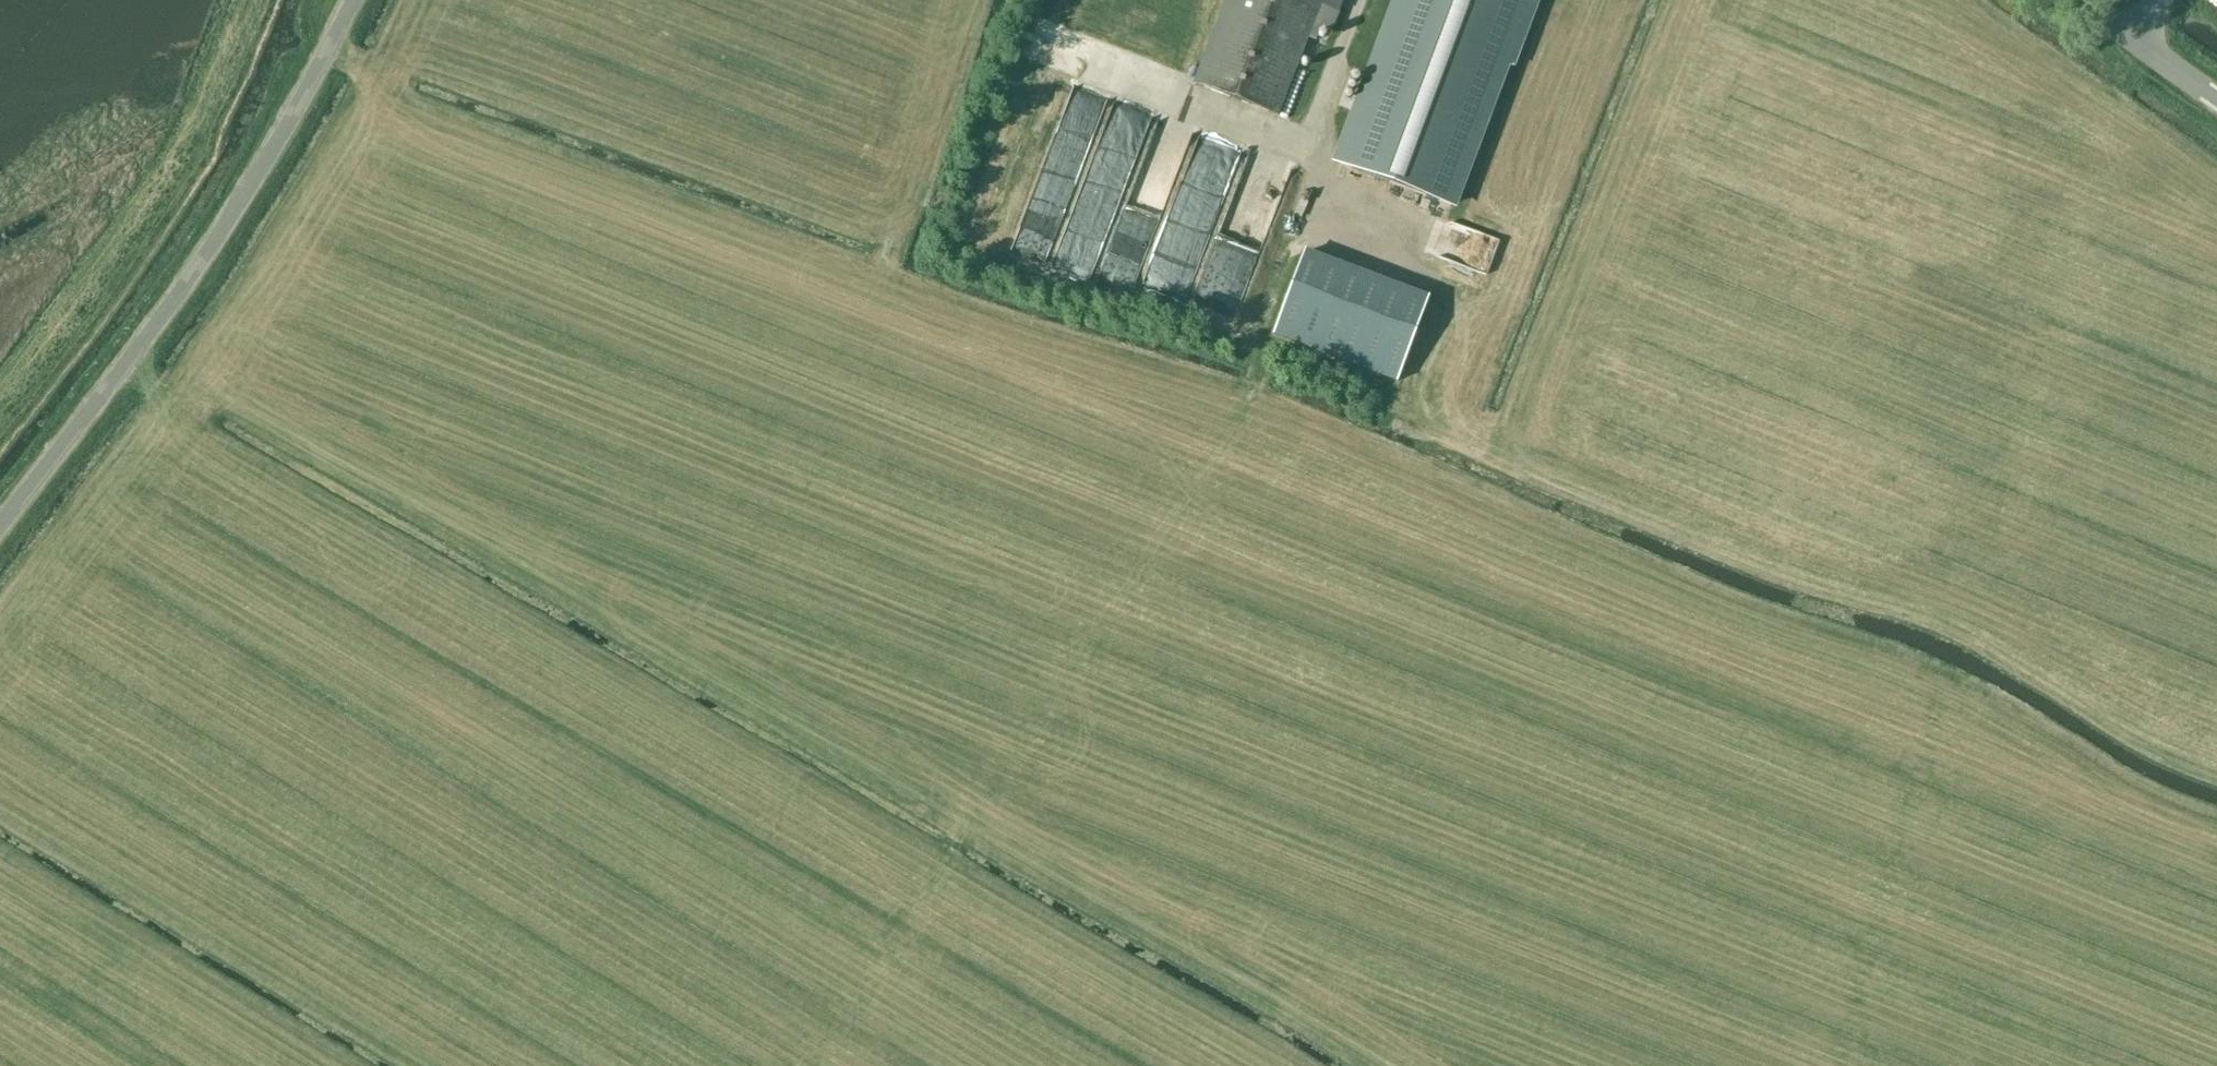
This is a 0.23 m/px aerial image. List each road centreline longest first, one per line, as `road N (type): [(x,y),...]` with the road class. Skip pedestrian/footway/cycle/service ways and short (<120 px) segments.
road 1 (unclassified): [(0,524),(200,260),(352,0)]
road 2 (unclassified): [(2216,100),(2076,0)]

